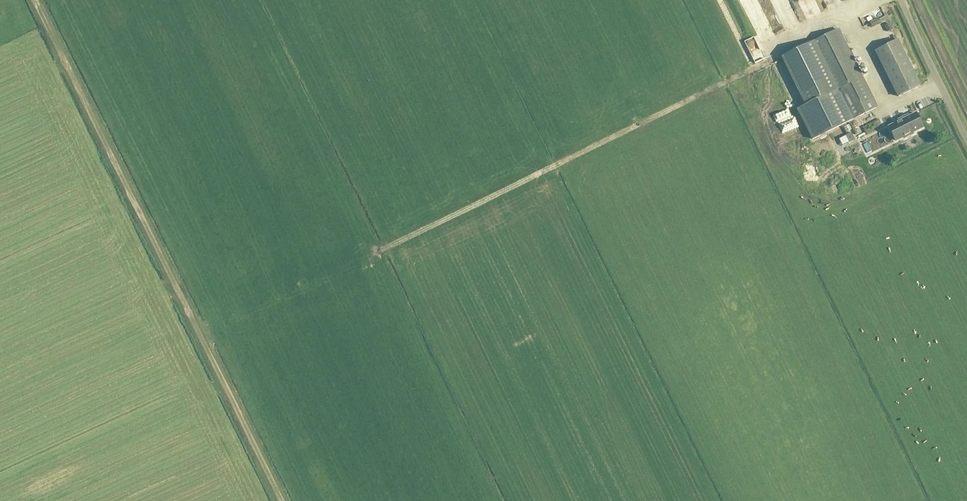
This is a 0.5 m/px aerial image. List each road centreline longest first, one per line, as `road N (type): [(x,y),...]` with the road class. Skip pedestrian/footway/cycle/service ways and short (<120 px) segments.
road 1 (track): [(279,500),(33,0)]
road 2 (unclassified): [(966,137),(901,0)]

